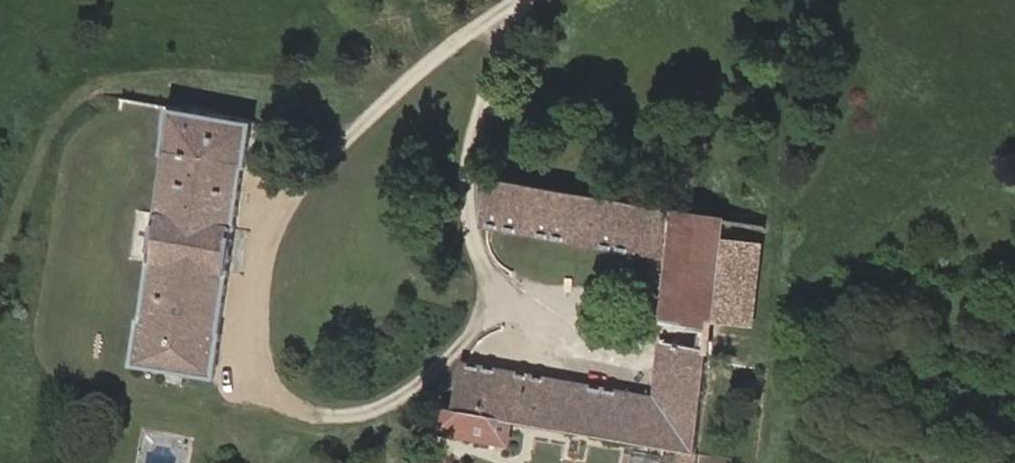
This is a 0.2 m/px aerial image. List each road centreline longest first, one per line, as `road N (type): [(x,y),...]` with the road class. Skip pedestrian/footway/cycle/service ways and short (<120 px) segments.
road 1 (track): [(401,84),(107,84),(88,91),(53,123),(0,253)]

